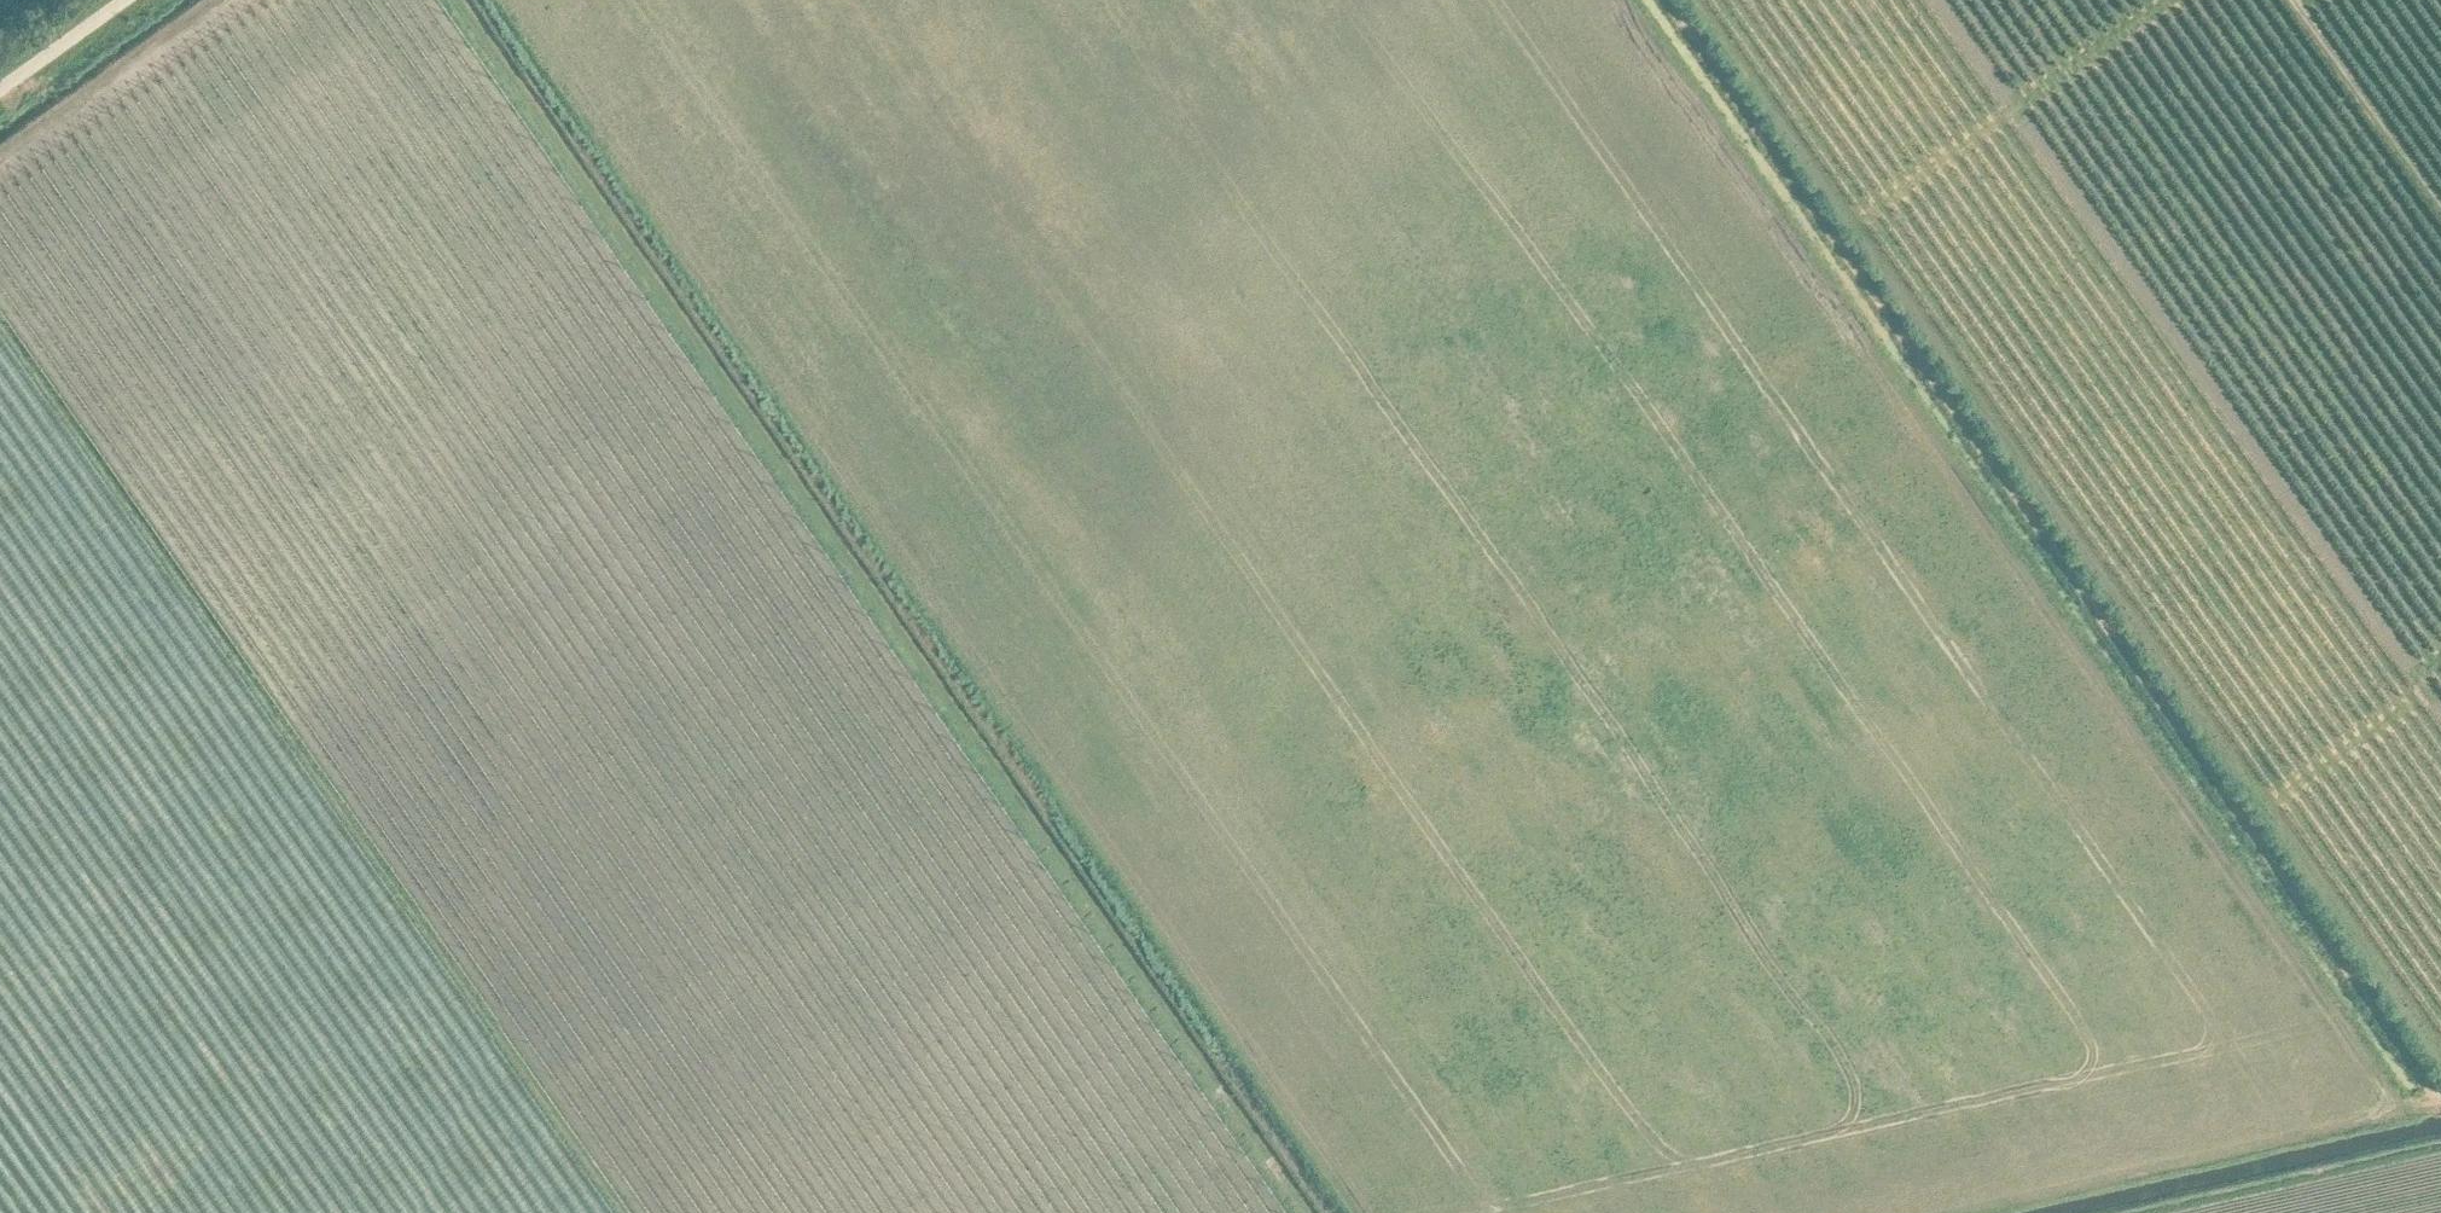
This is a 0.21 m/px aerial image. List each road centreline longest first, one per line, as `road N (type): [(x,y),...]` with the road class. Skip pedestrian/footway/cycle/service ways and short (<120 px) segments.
road 1 (unclassified): [(0,89),(124,0)]

